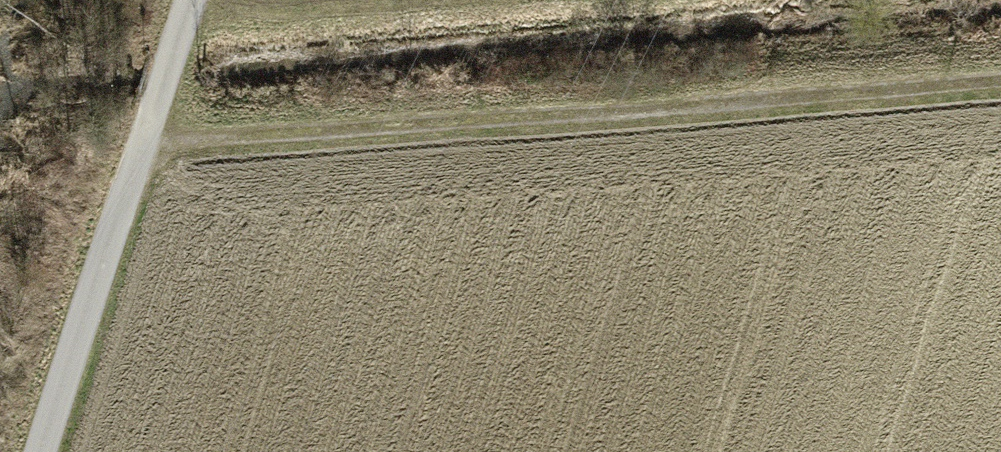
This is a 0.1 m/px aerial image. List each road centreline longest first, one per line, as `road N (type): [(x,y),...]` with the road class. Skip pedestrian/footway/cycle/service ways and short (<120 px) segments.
road 1 (track): [(144,146),(480,121),(831,108),(1000,91)]
road 2 (track): [(183,21),(228,9),(333,15),(511,0)]

